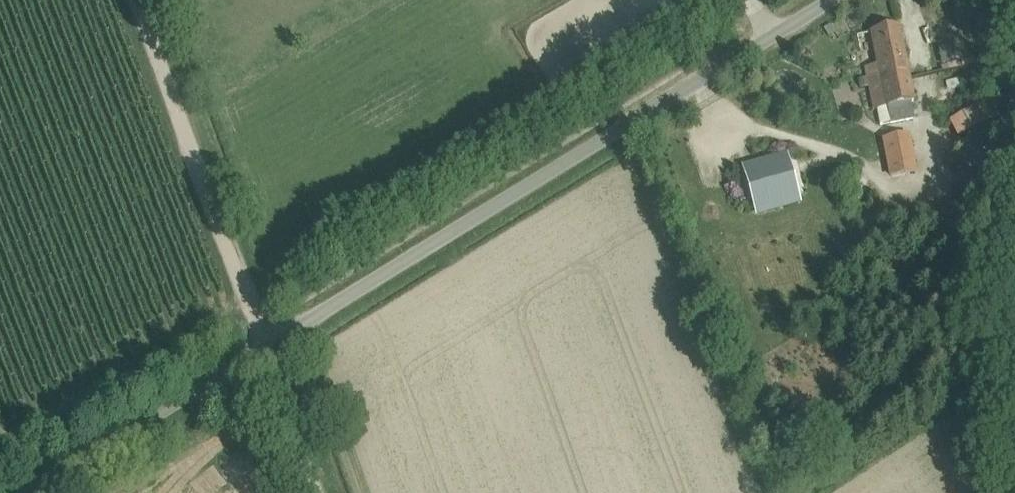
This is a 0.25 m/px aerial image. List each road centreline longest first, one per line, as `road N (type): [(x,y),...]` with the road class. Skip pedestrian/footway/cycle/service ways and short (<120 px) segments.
road 1 (unclassified): [(24,492),(833,0)]
road 2 (track): [(143,0),(269,348)]
road 3 (track): [(269,348),(321,492)]

